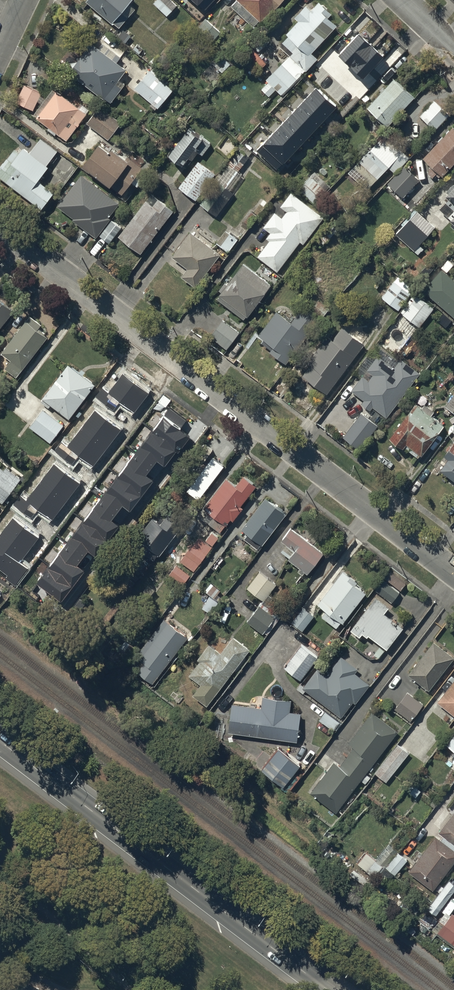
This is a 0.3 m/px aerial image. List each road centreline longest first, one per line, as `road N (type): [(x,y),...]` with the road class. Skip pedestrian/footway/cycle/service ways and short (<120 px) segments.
road 1 (residential): [(0,233),(453,576)]
road 2 (trunk): [(331,989),(0,739)]

